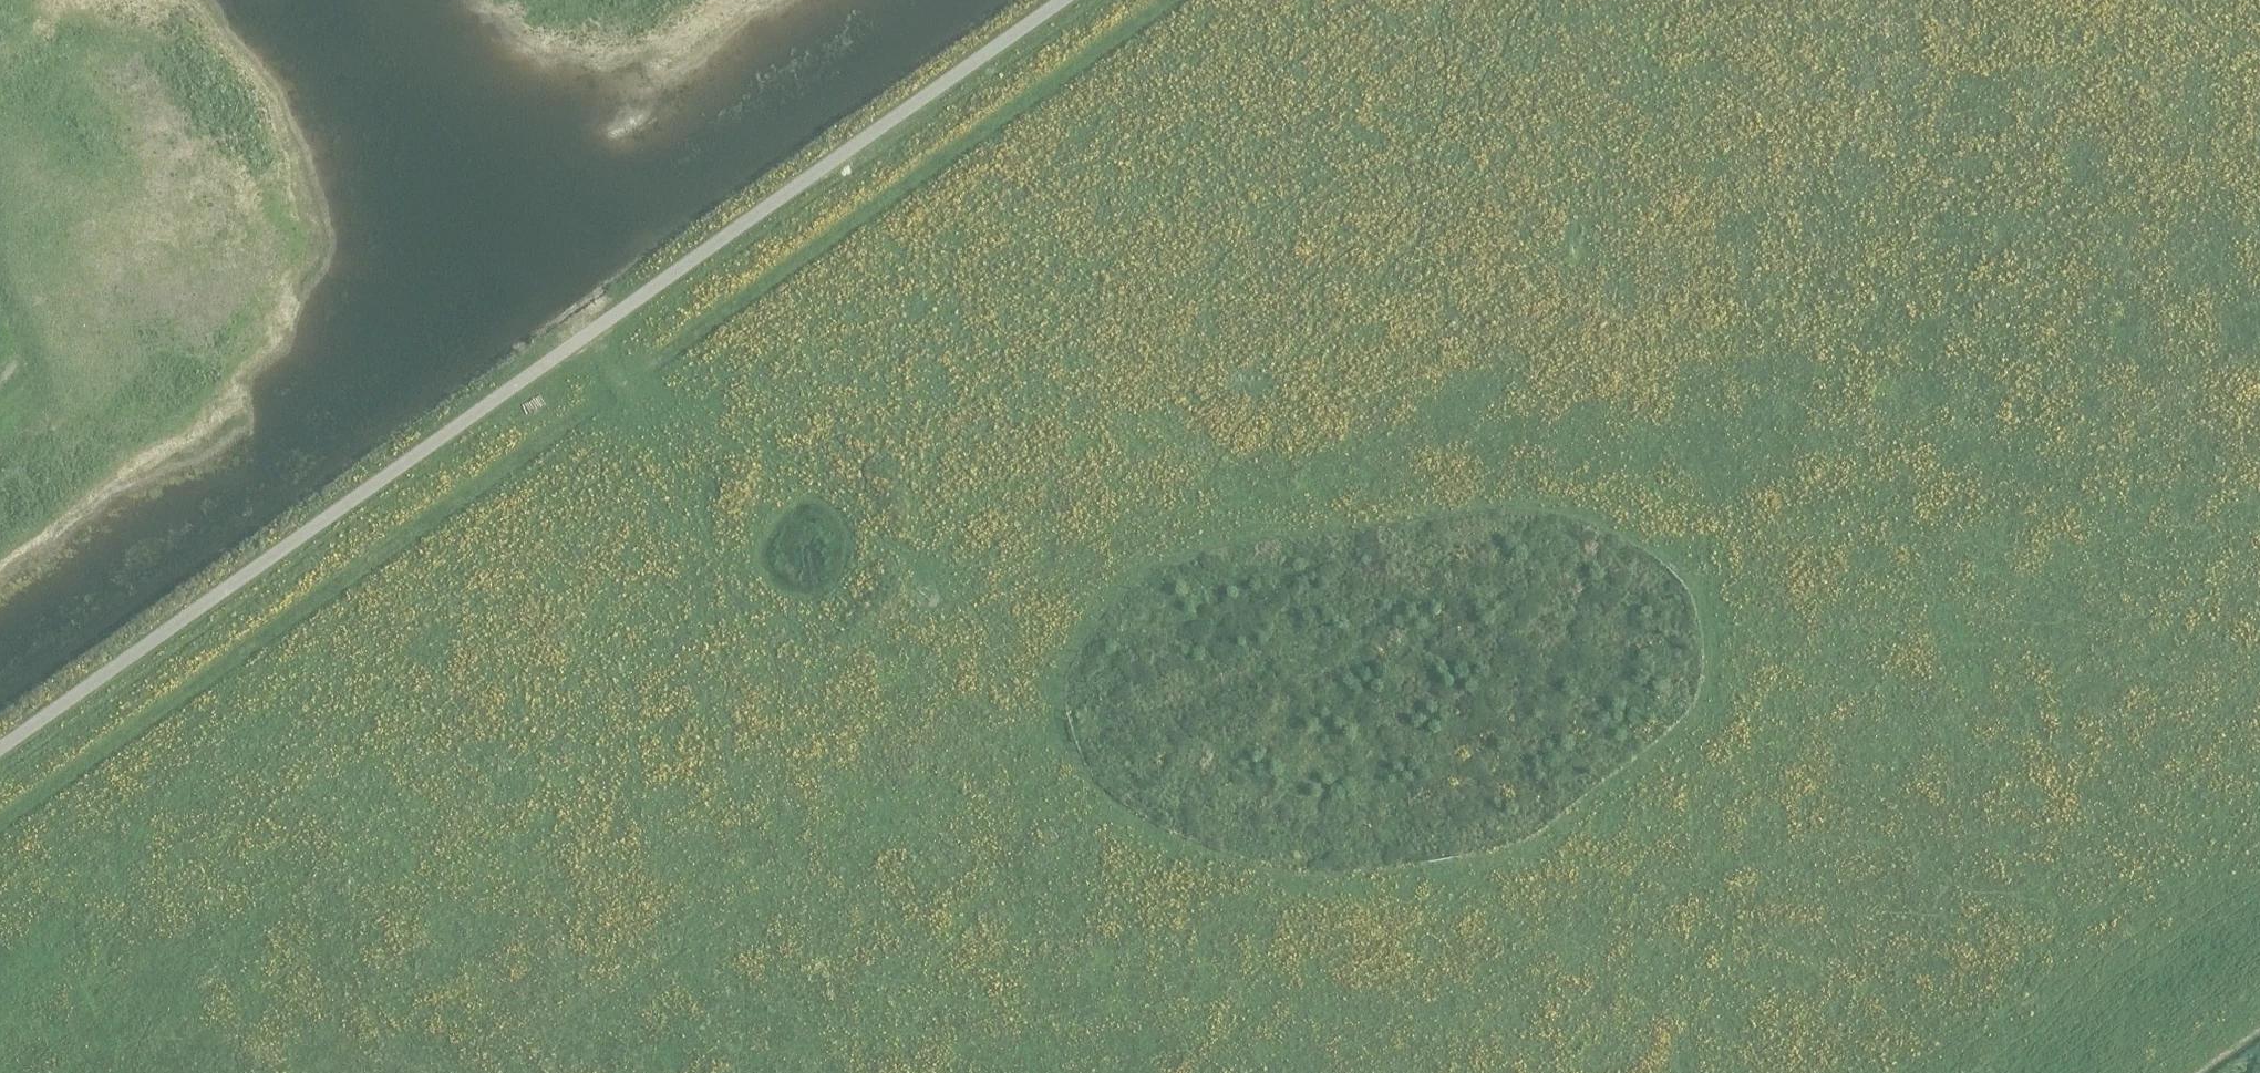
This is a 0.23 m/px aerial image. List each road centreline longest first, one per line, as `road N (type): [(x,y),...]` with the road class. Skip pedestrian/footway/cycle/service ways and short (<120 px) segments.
road 1 (track): [(0,749),(1061,0)]

